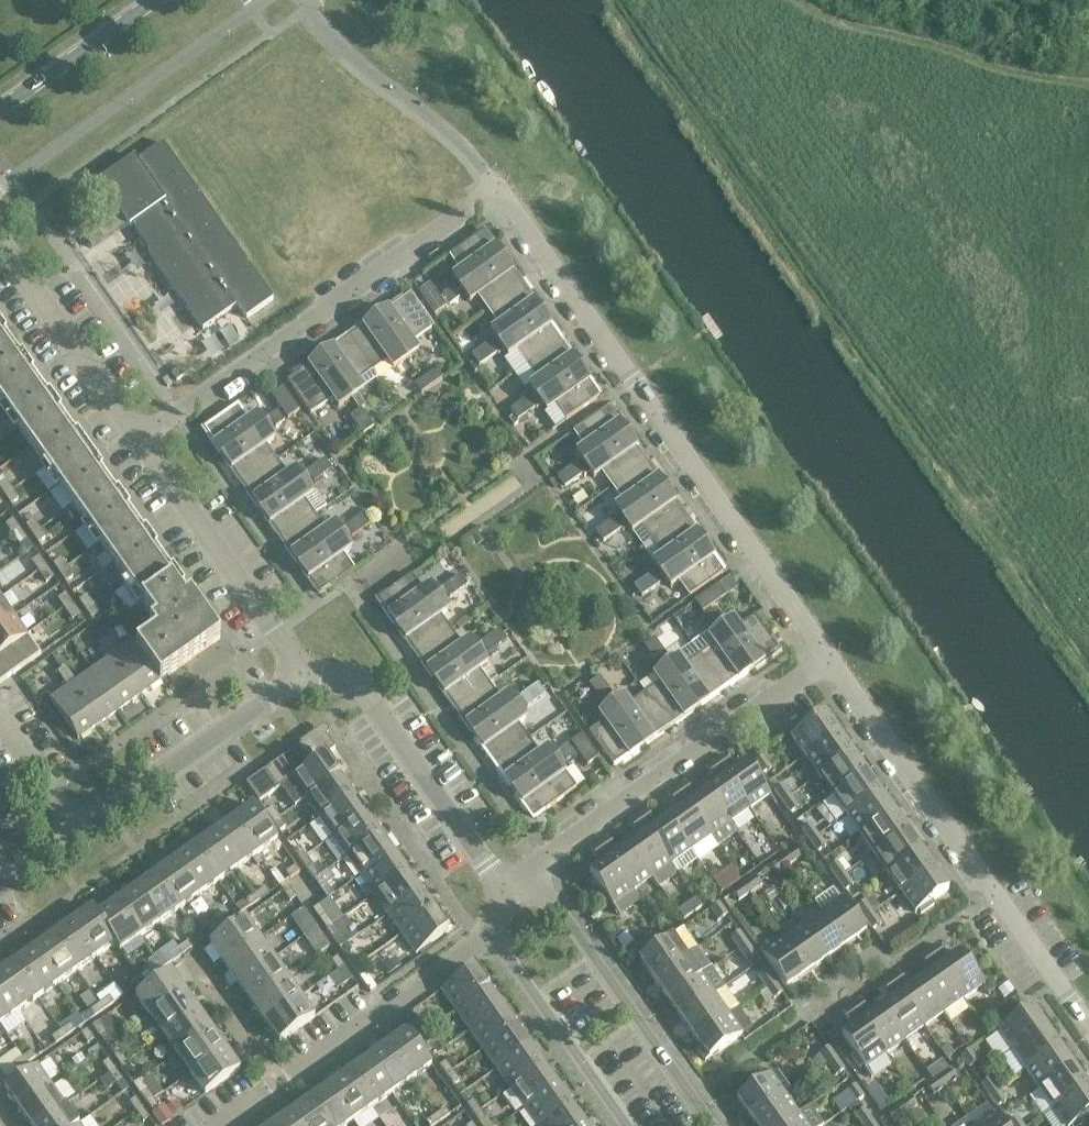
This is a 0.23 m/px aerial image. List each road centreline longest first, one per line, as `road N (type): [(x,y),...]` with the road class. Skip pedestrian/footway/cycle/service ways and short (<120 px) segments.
road 1 (residential): [(825,655),(500,194),(140,436)]
road 2 (residential): [(1088,1026),(825,655)]
road 3 (residential): [(533,862),(825,655)]
road 4 (residential): [(220,1125),(485,937)]
road 5 (residential): [(720,1125),(533,862)]
road 6 (residential): [(506,889),(359,678),(296,674)]
road 7 (residential): [(296,674),(276,633),(140,436)]
road 8 (residential): [(80,830),(296,674)]
road 9 (residential): [(140,436),(0,240)]
road 10 (residential): [(485,937),(621,1125)]
road 11 (secondary): [(0,106),(149,0)]
road 12 (residential): [(80,830),(0,719)]

